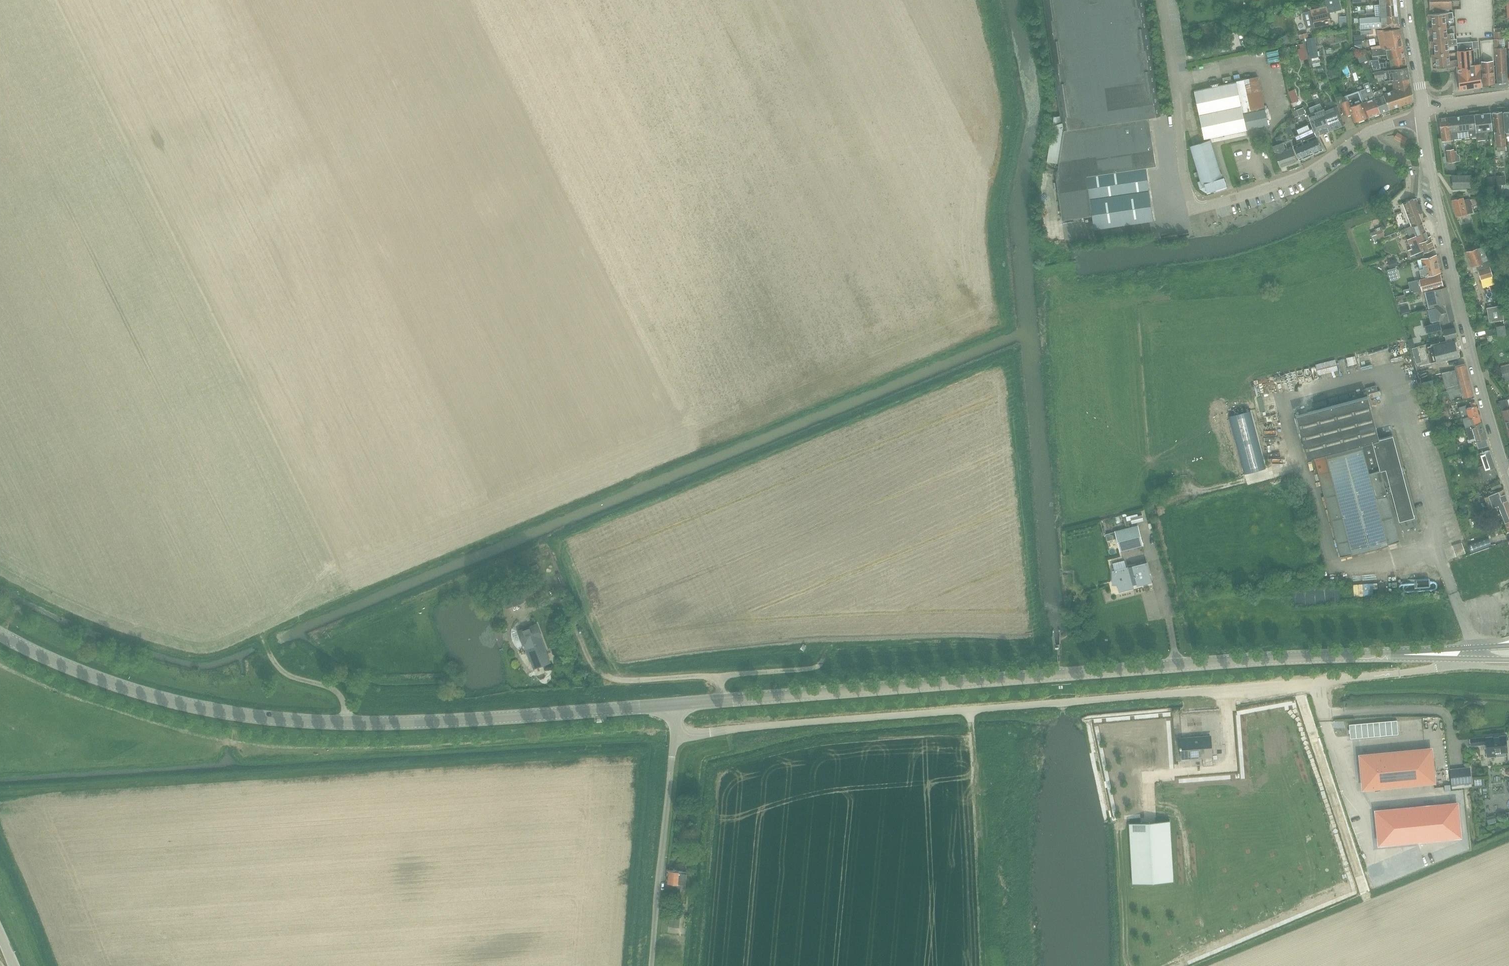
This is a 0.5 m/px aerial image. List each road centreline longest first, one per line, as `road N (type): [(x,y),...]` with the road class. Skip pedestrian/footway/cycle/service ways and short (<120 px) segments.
road 1 (residential): [(673,739),(1224,691),(1465,659)]
road 2 (tertiary): [(1380,656),(675,704)]
road 3 (tertiary): [(675,704),(404,723),(280,719),(121,687),(0,633)]
road 4 (residential): [(1422,108),(1298,178),(1192,206),(1162,0)]
road 5 (tertiary): [(1508,477),(1447,248),(1422,108)]
road 6 (unclassified): [(652,965),(673,739)]
road 7 (track): [(1242,808),(1244,852),(1232,876),(1181,907)]

